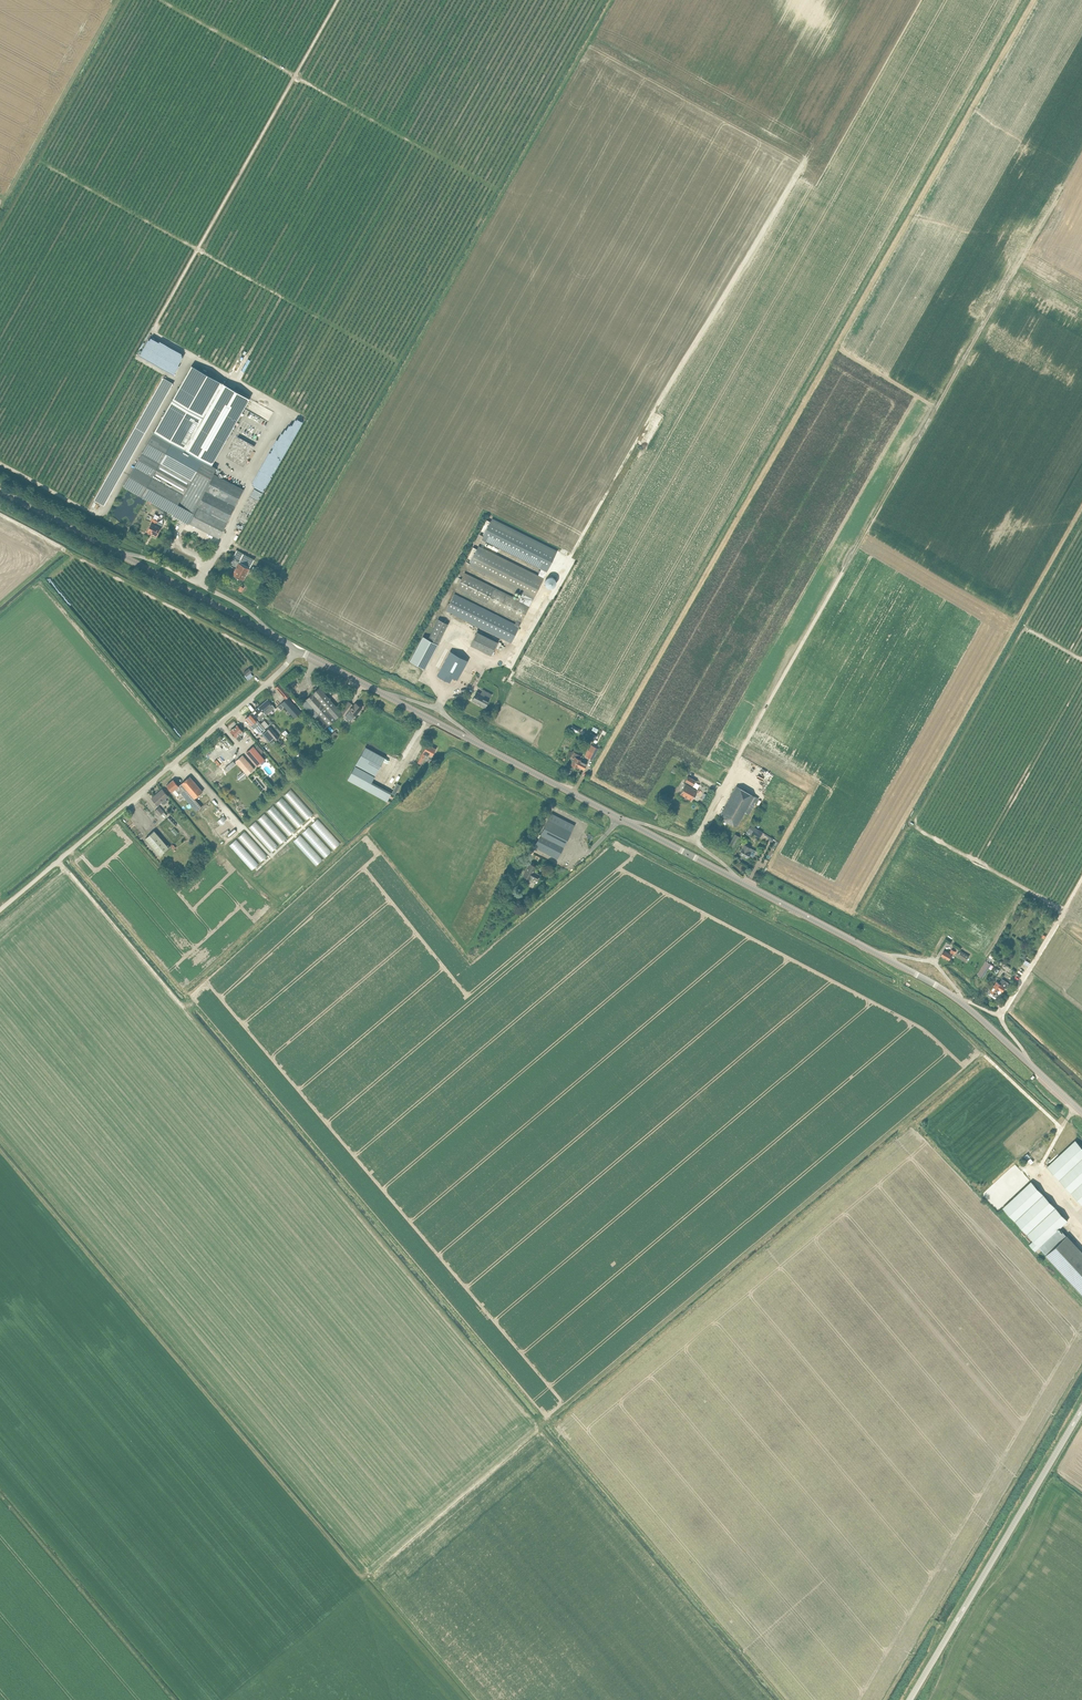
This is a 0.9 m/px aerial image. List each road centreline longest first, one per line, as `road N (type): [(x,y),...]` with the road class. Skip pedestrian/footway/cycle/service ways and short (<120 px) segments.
road 1 (secondary): [(1081,1112),(939,988),(296,649)]
road 2 (unclassified): [(0,909),(296,649)]
road 3 (tertiary): [(909,1699),(1081,1409)]
road 4 (secondary): [(296,649),(0,492)]

